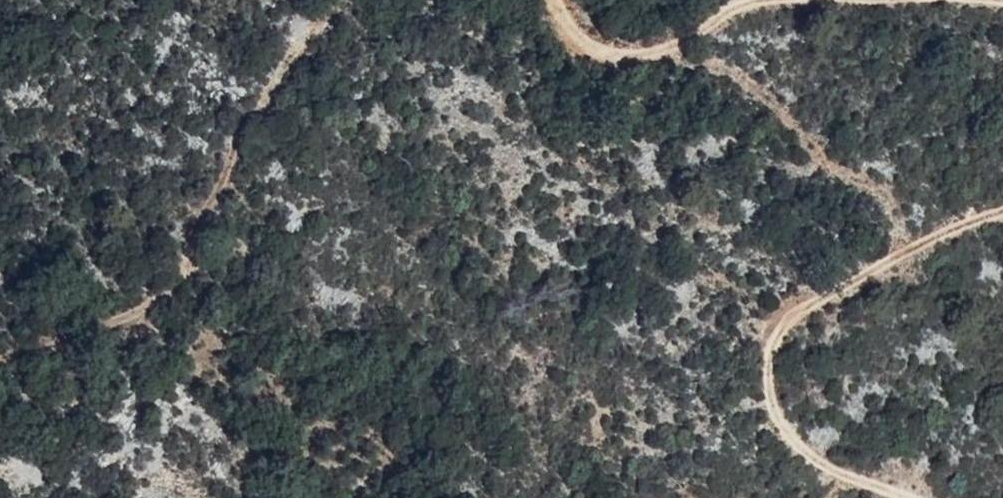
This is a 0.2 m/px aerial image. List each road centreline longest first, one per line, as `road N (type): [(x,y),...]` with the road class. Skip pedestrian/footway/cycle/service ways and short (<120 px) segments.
road 1 (track): [(896,497),(844,476),(786,424),(772,387),(773,359),(788,320),(894,258),(1002,211)]
road 2 (track): [(759,0),(737,4),(706,29),(625,56),(587,44),(557,0)]

